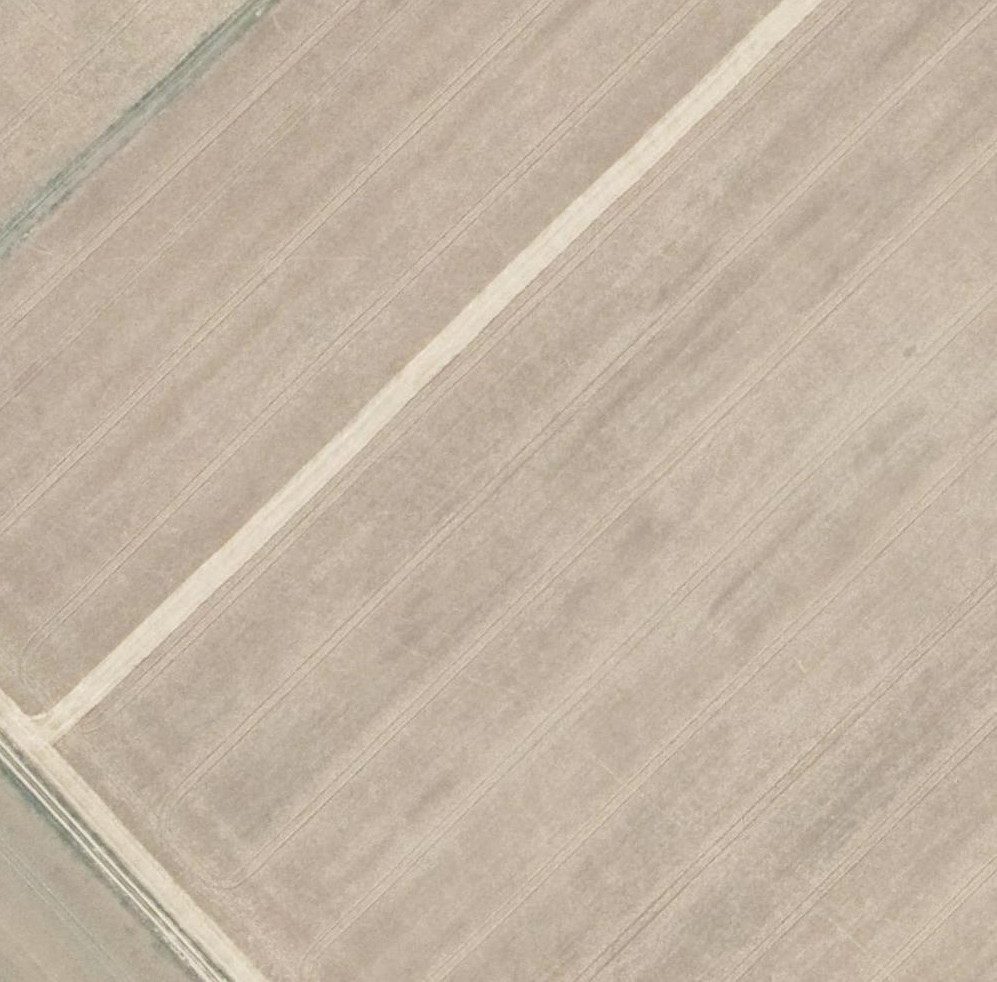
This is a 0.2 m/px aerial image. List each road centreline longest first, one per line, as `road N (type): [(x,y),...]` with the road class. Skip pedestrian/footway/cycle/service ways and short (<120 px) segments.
road 1 (track): [(0,242),(245,0)]
road 2 (track): [(203,981),(0,761)]

